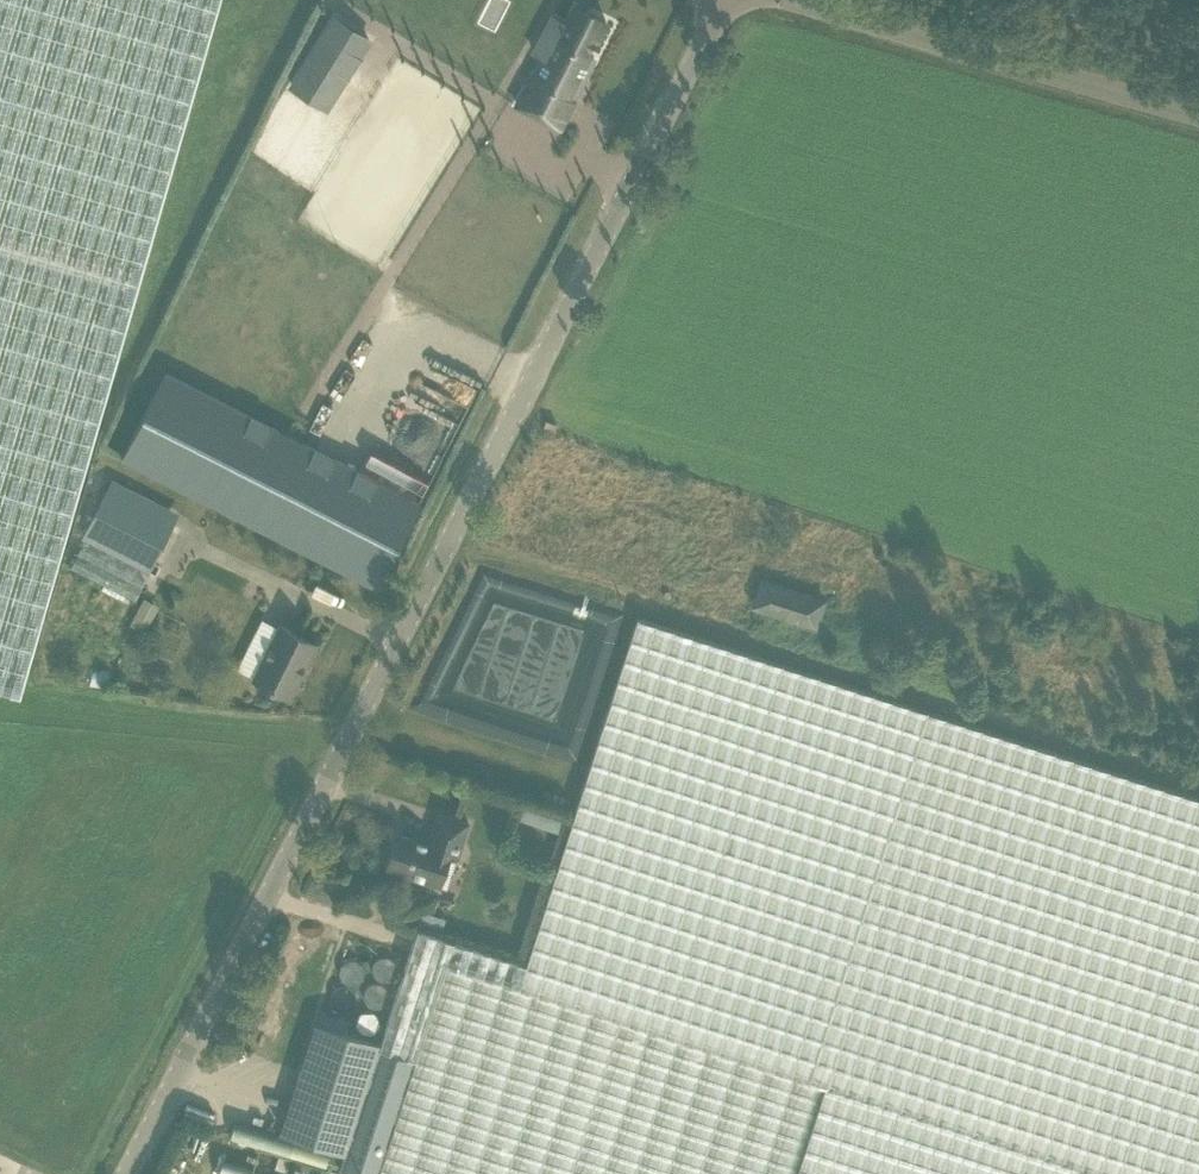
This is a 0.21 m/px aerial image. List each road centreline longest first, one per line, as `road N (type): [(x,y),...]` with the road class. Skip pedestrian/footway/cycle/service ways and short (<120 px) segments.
road 1 (unclassified): [(129,1173),(648,166),(720,0)]
road 2 (unclassified): [(1198,123),(776,0)]
road 3 (secondary): [(1198,36),(1074,0)]

